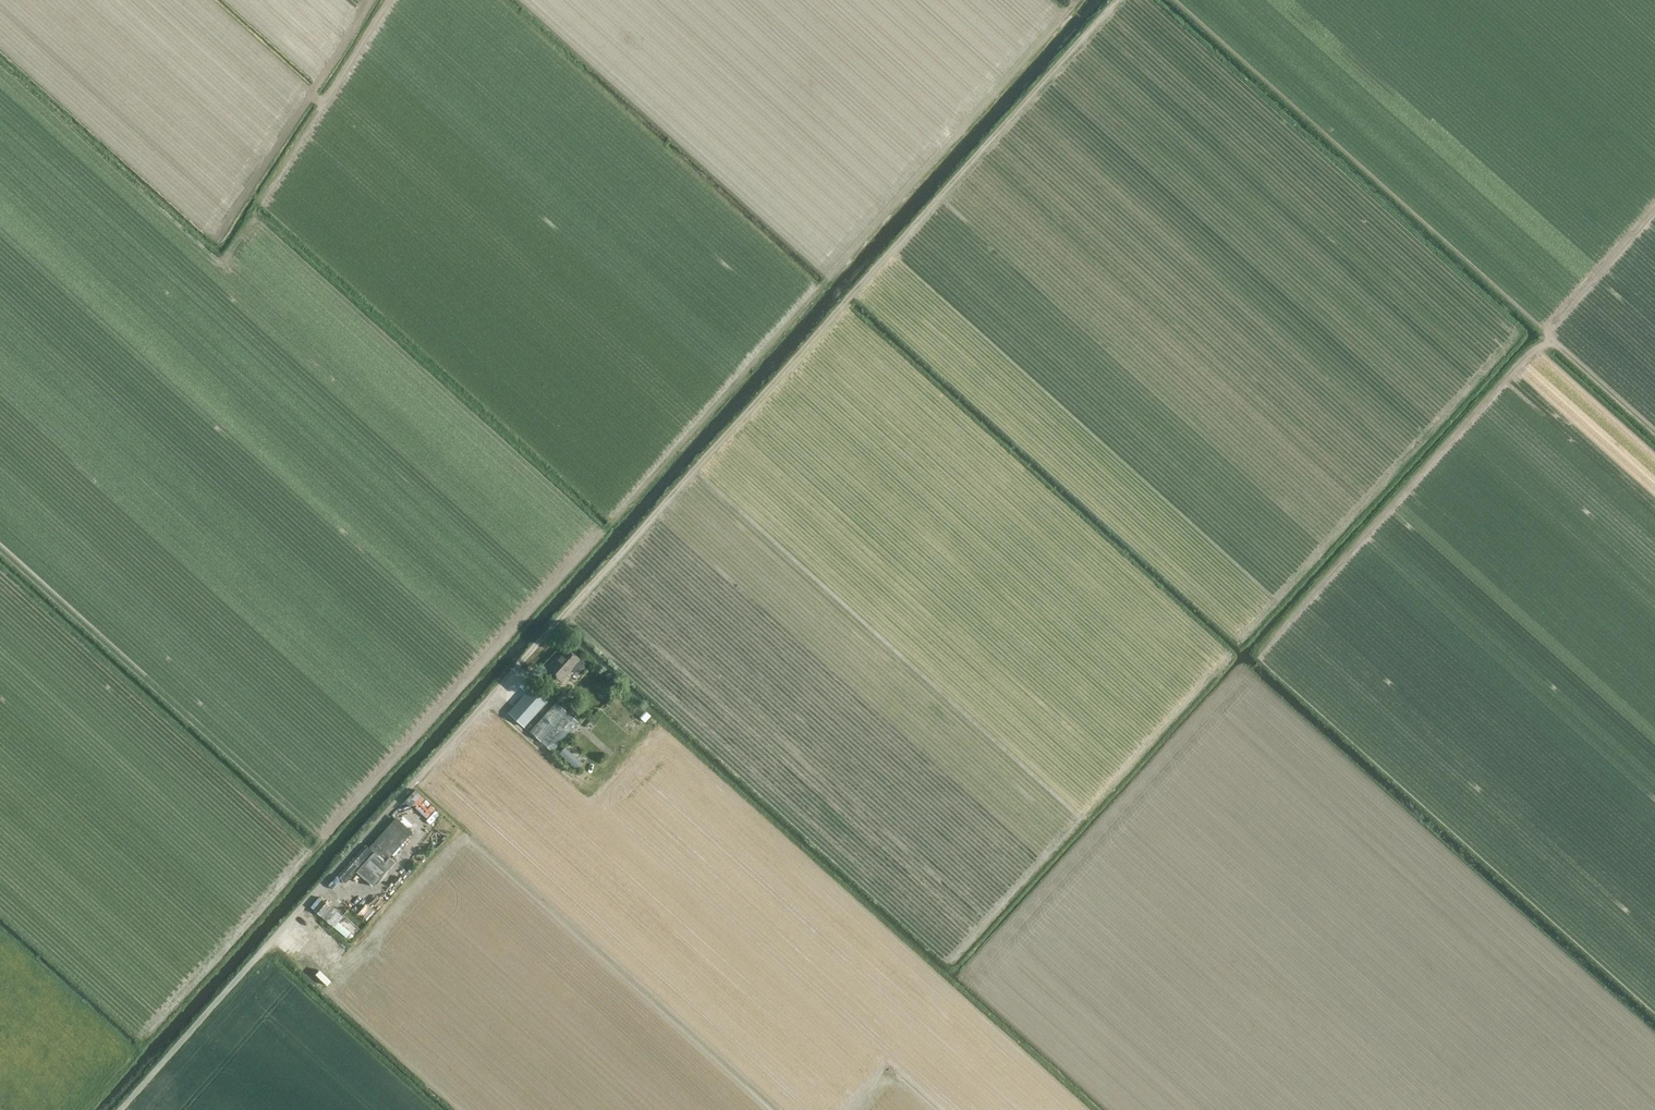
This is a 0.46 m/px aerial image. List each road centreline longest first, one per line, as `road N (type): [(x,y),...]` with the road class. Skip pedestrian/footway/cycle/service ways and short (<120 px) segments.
road 1 (track): [(1118,0),(346,861)]

